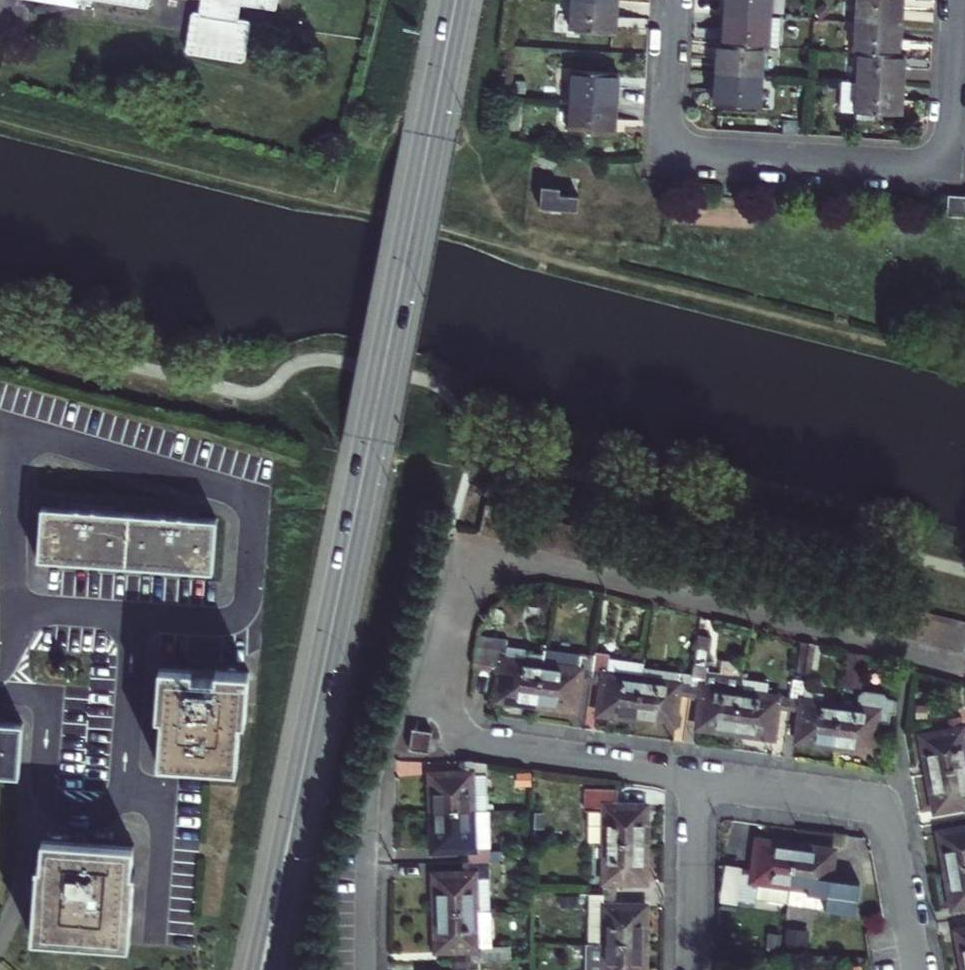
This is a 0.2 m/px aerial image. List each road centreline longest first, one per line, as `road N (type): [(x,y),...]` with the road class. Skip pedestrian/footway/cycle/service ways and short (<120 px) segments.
road 1 (track): [(964,357),(0,119)]
road 2 (primary): [(455,0),(295,800)]
road 3 (residential): [(961,664),(523,564),(475,579),(418,675)]
road 4 (residential): [(418,675),(469,741),(696,778)]
road 5 (residential): [(418,675),(370,781),(368,969)]
road 6 (residential): [(957,0),(949,134),(936,155),(910,163),(804,157)]
road 7 (residential): [(673,0),(666,113),(673,137),(699,150),(804,157)]
road 8 (residential): [(692,969),(696,778)]
road 9 (residential): [(696,778),(879,807)]
road 10 (primary): [(295,800),(254,969)]
road 11 (primary): [(271,969),(295,800)]
road 12 (residential): [(916,969),(893,840),(879,807)]

